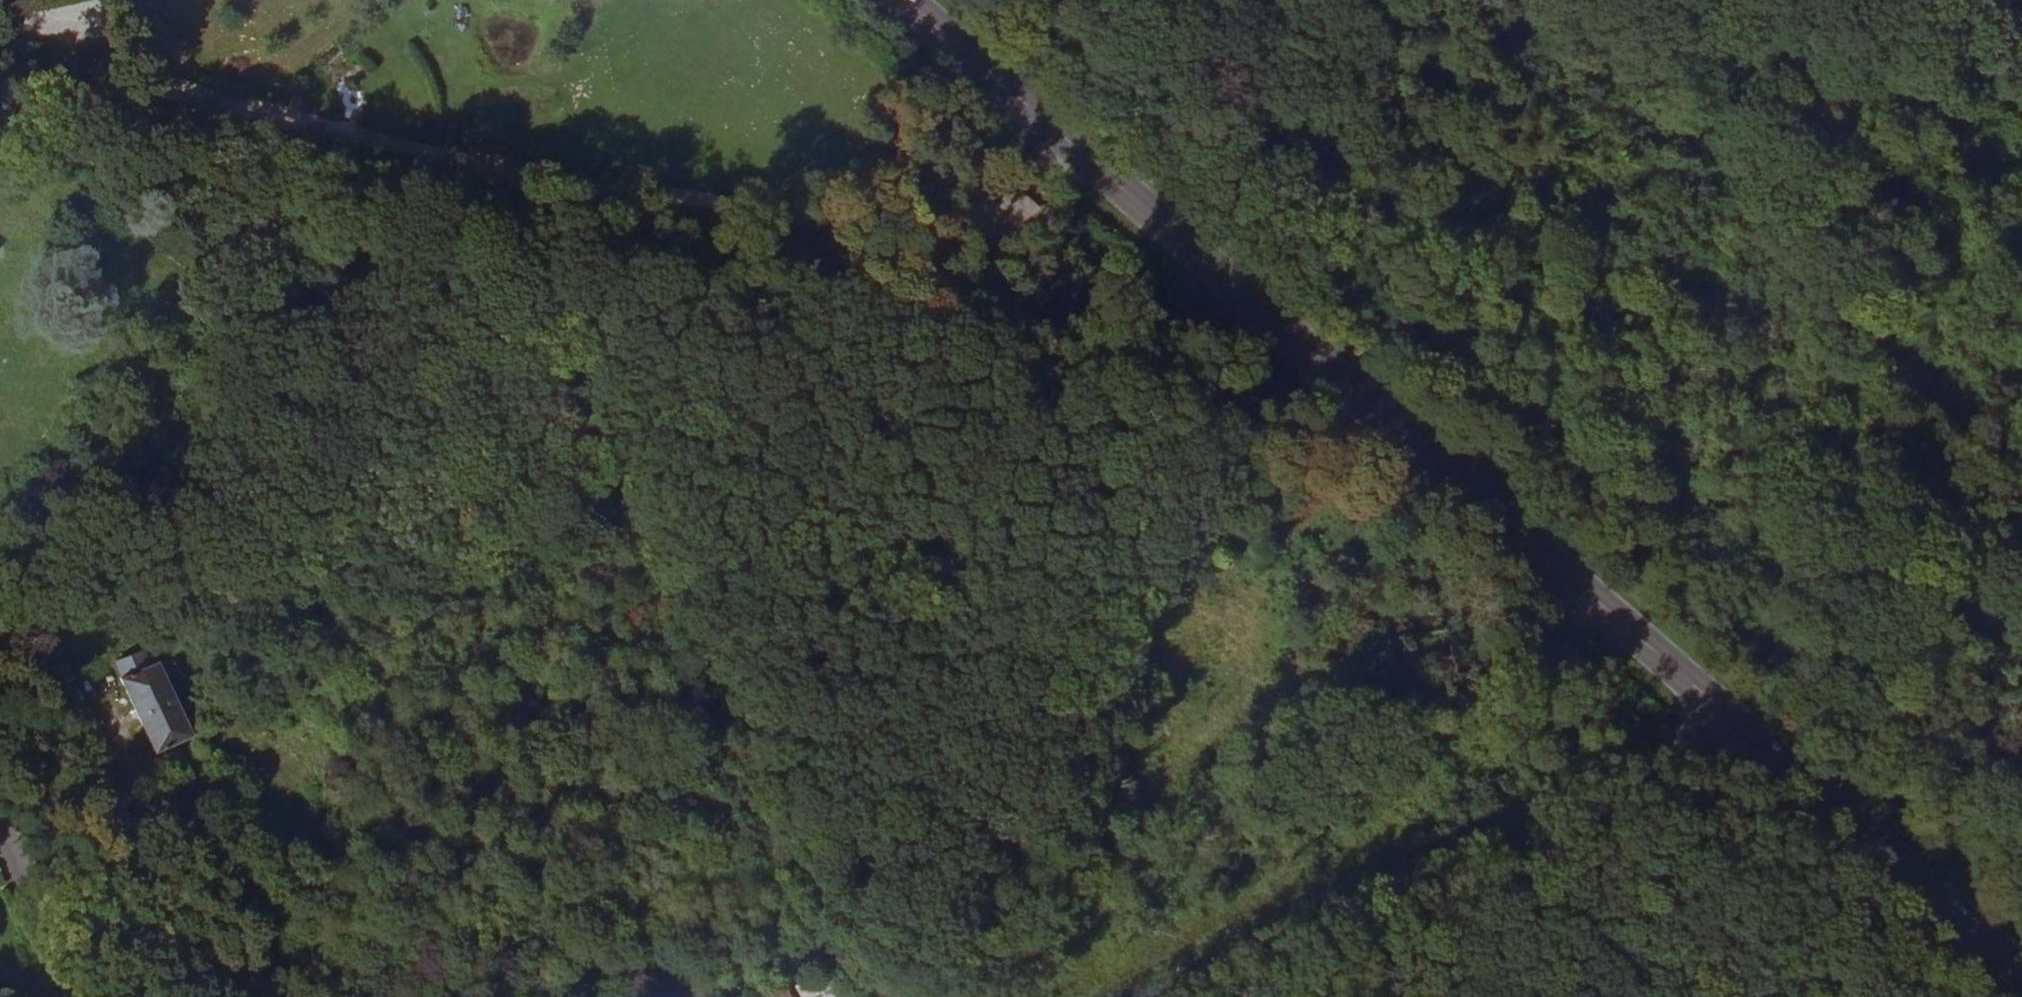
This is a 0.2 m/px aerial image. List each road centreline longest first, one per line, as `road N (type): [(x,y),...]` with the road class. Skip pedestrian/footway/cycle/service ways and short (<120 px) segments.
road 1 (primary): [(2021,978),(897,0)]
road 2 (secondary): [(71,996),(0,840)]

